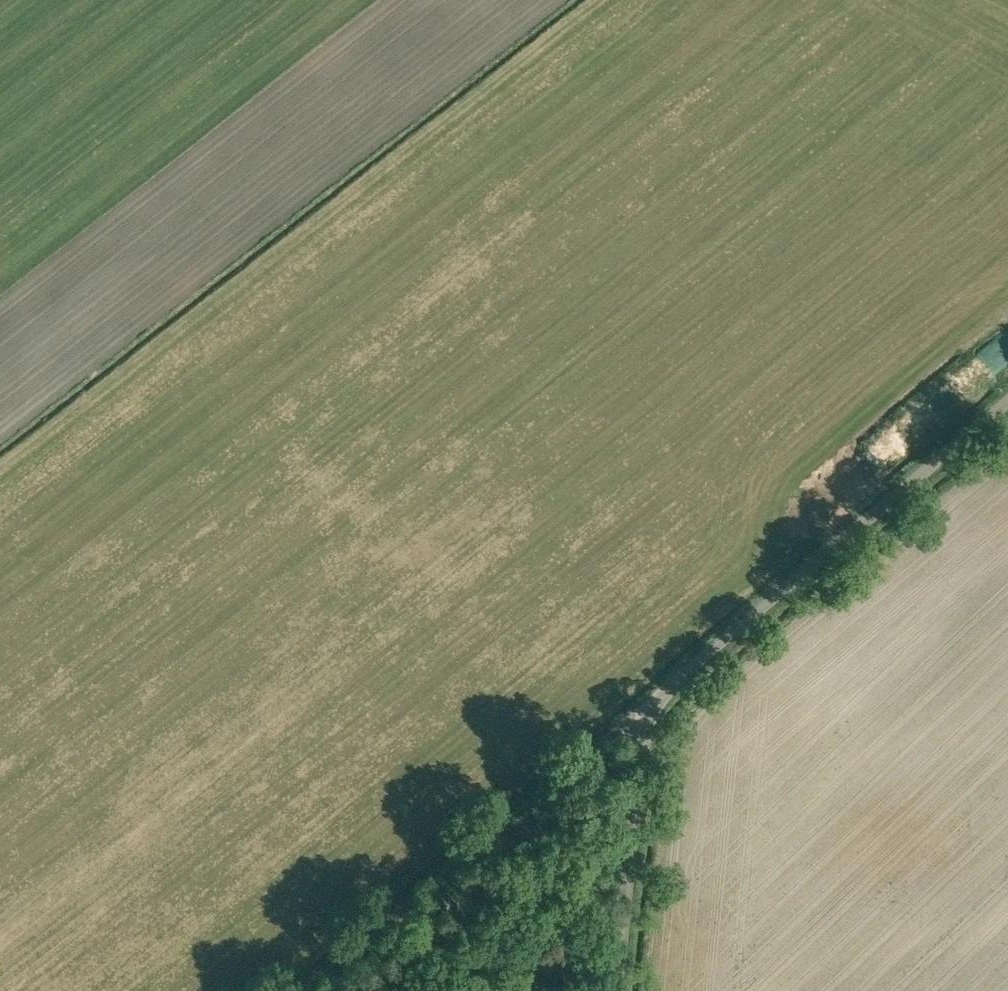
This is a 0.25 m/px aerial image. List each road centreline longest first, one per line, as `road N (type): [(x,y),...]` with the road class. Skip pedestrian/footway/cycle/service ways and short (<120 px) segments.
road 1 (unclassified): [(599,990),(628,720),(1007,398)]
road 2 (track): [(628,720),(305,990)]

